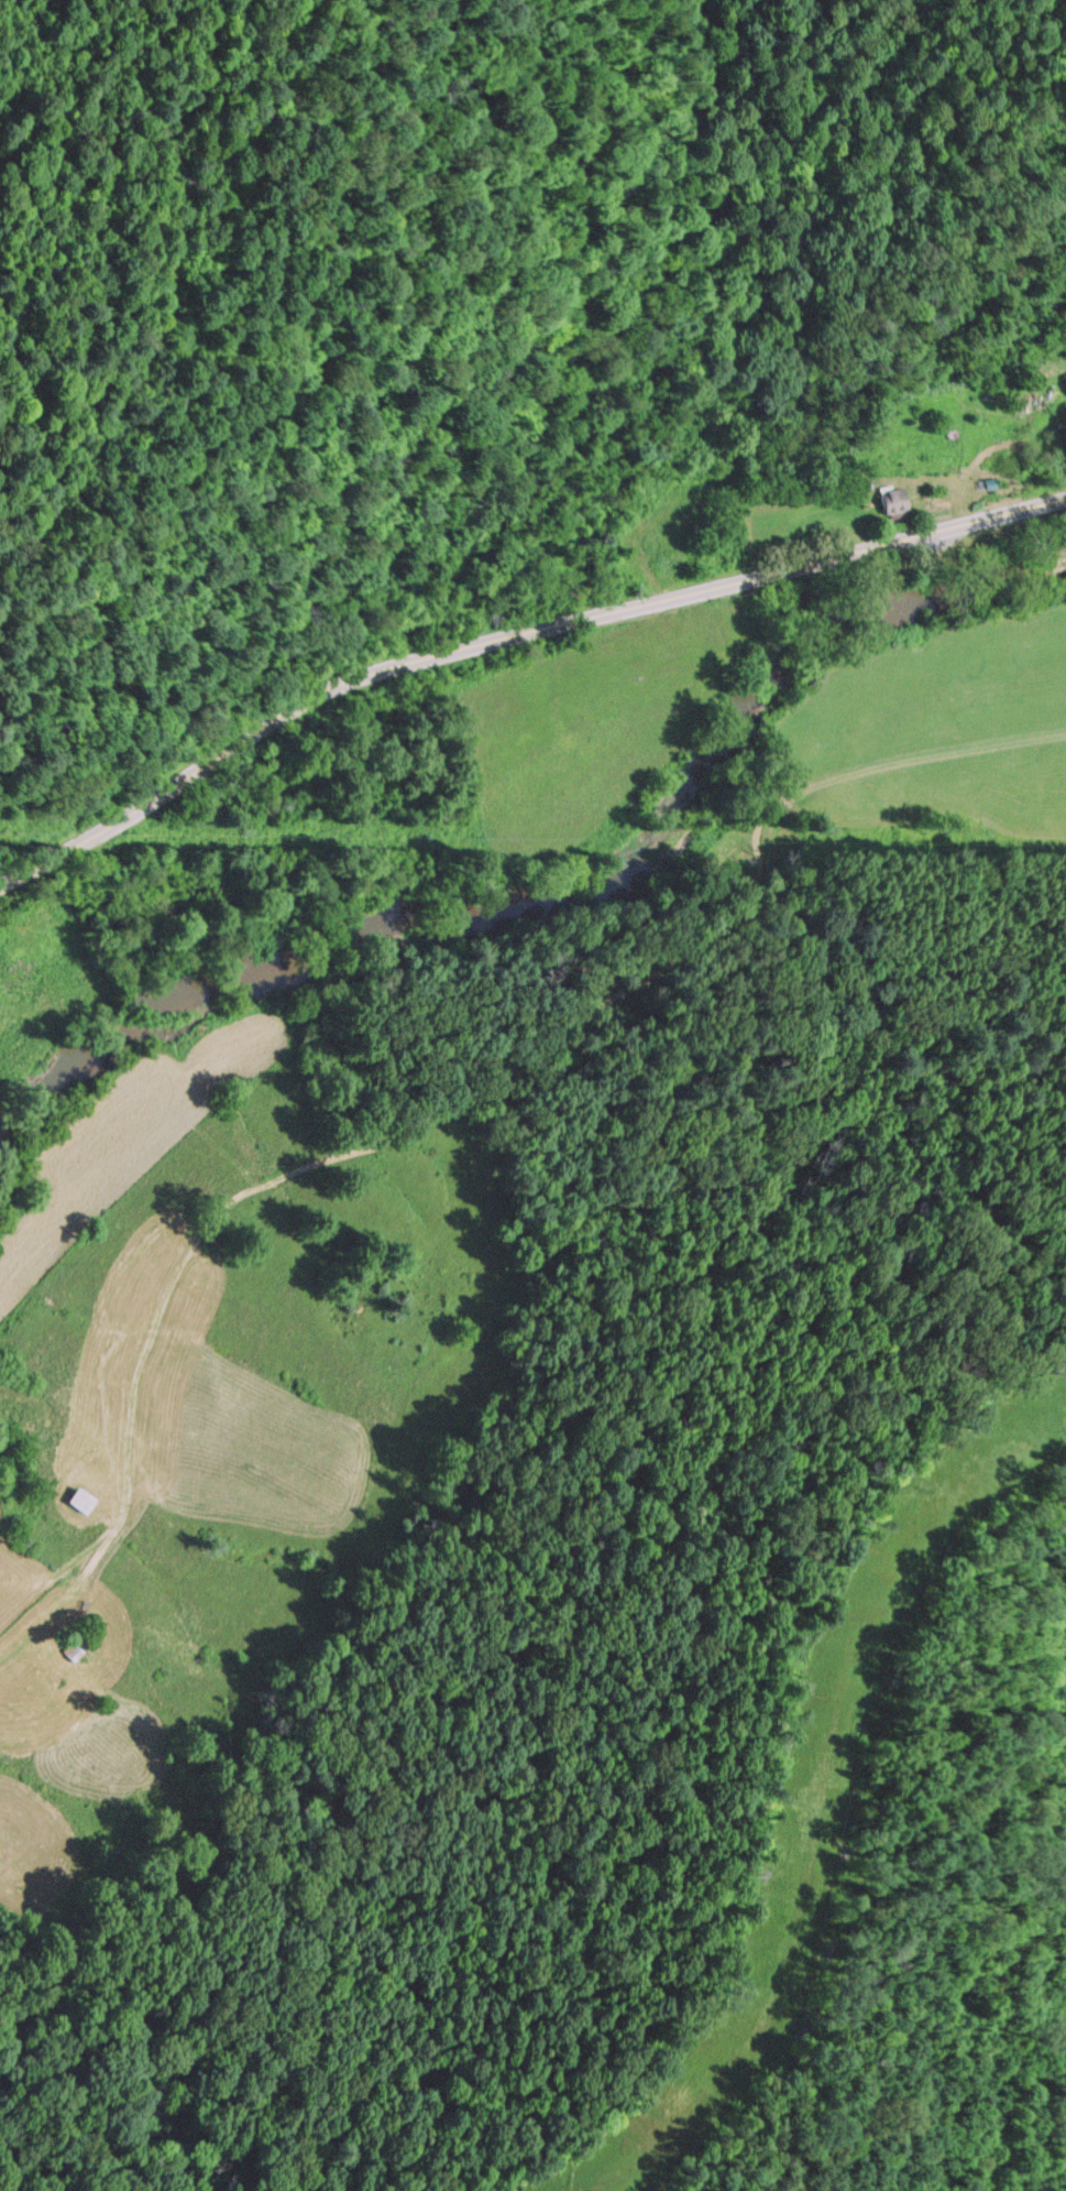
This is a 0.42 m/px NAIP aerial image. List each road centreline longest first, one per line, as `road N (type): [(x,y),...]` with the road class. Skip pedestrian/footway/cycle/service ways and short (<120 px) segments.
road 1 (primary): [(1065,497),(349,679),(0,885)]

